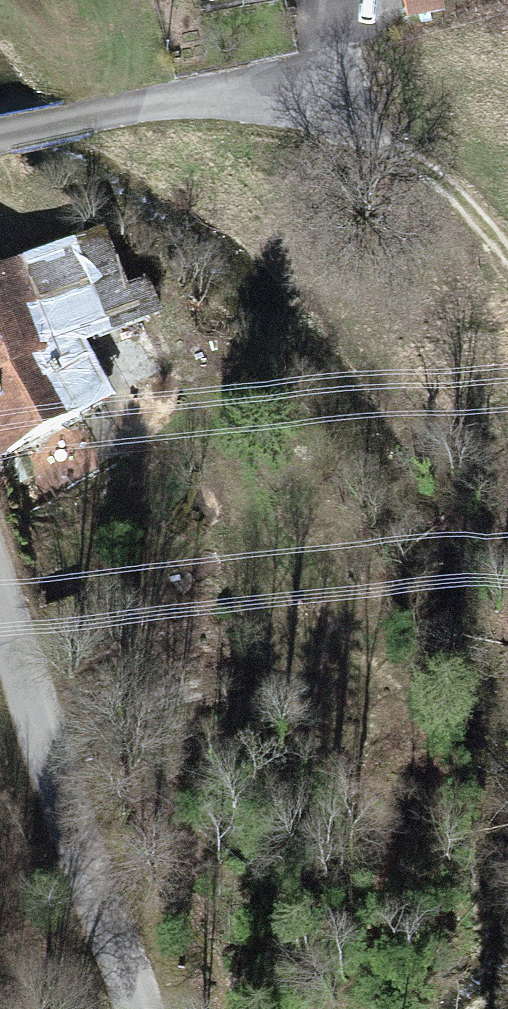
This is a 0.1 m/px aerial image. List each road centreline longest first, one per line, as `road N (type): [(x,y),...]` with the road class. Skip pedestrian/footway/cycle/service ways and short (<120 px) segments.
road 1 (tertiary): [(0,604),(138,1008)]
road 2 (residential): [(0,137),(75,119),(254,100),(305,103),(350,119),(387,145)]
road 3 (track): [(0,831),(19,926),(17,1008)]
road 4 (track): [(507,255),(387,145)]

